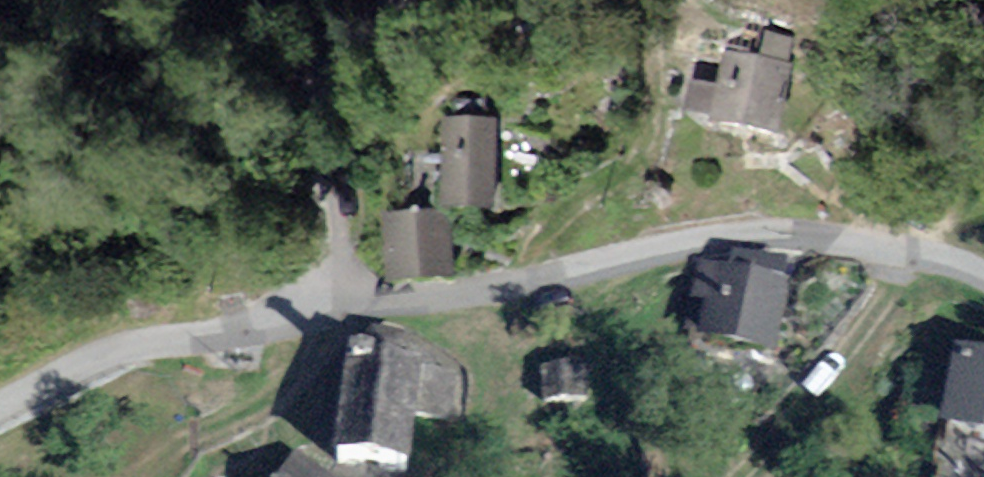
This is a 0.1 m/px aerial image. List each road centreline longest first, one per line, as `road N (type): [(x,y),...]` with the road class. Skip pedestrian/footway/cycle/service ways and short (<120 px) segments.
road 1 (residential): [(983,279),(928,255),(740,238),(515,288),(342,305)]
road 2 (residential): [(0,411),(114,353),(342,305)]
road 3 (track): [(515,288),(531,241),(638,157),(659,126),(661,0)]
road 4 (residential): [(396,0),(345,43),(327,71),(321,117),(342,305)]
road 5 (track): [(342,305),(306,366),(260,408)]
road 6 (track): [(260,408),(179,444),(151,476)]

